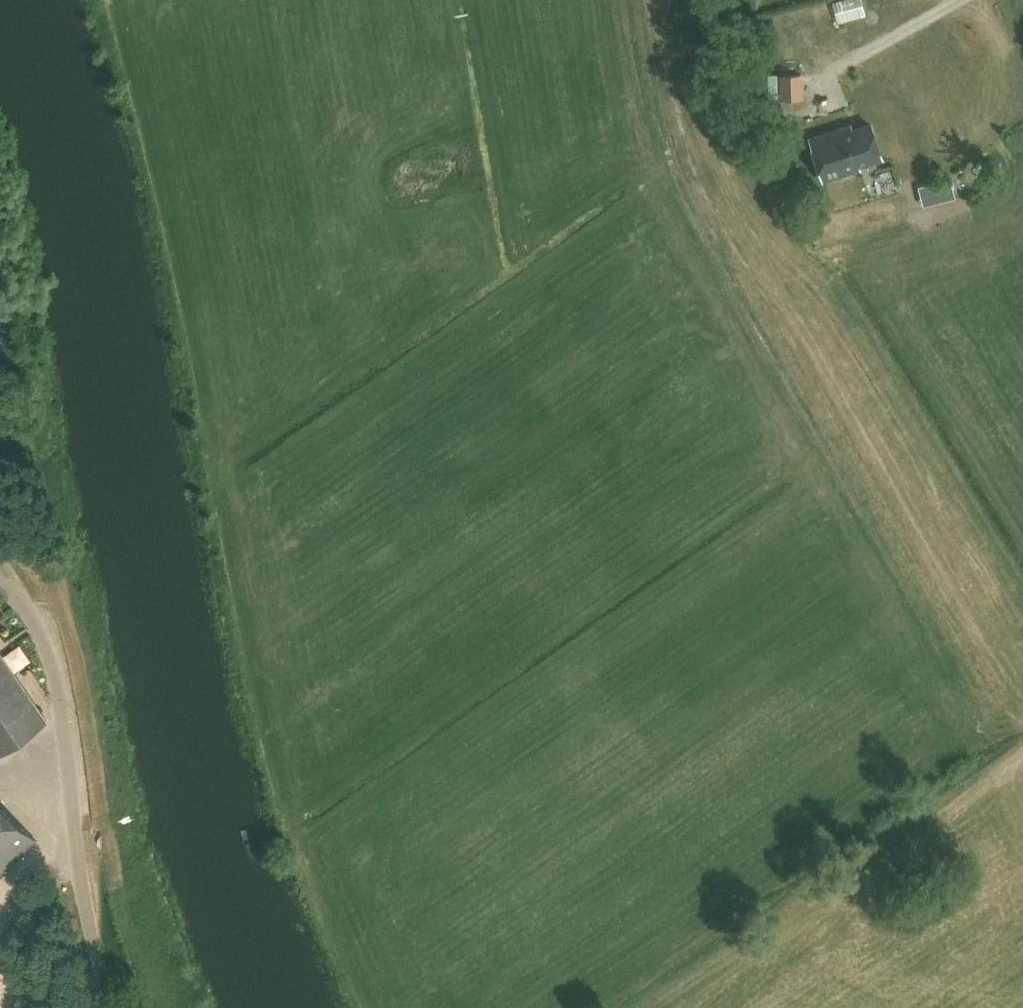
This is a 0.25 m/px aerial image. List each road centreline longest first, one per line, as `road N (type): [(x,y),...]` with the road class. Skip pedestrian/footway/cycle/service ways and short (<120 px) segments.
road 1 (unclassified): [(119,1007),(76,850),(58,695),(35,624),(0,583)]
road 2 (track): [(1022,746),(859,857)]

